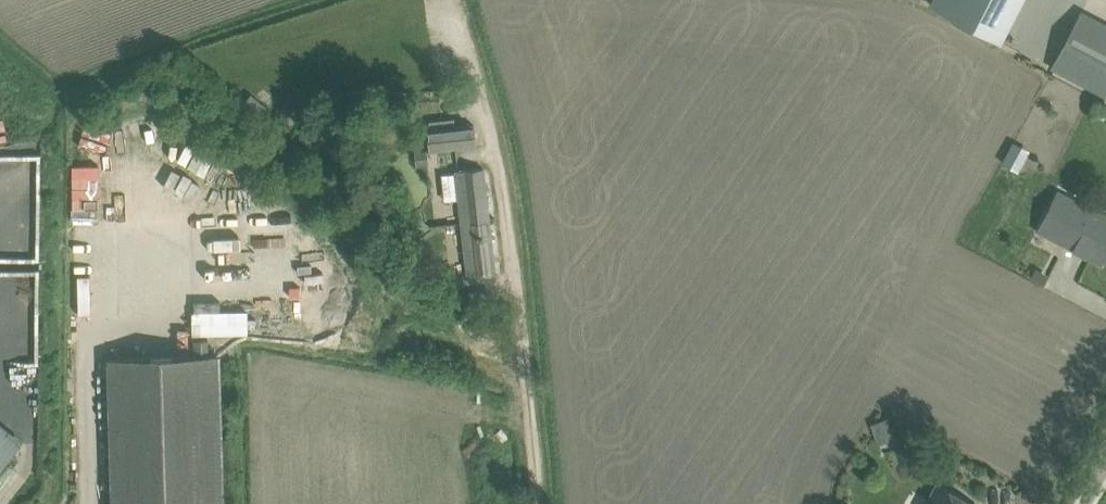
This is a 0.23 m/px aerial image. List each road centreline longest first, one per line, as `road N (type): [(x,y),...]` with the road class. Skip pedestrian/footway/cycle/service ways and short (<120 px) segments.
road 1 (unclassified): [(536,503),(496,144),(452,0)]

